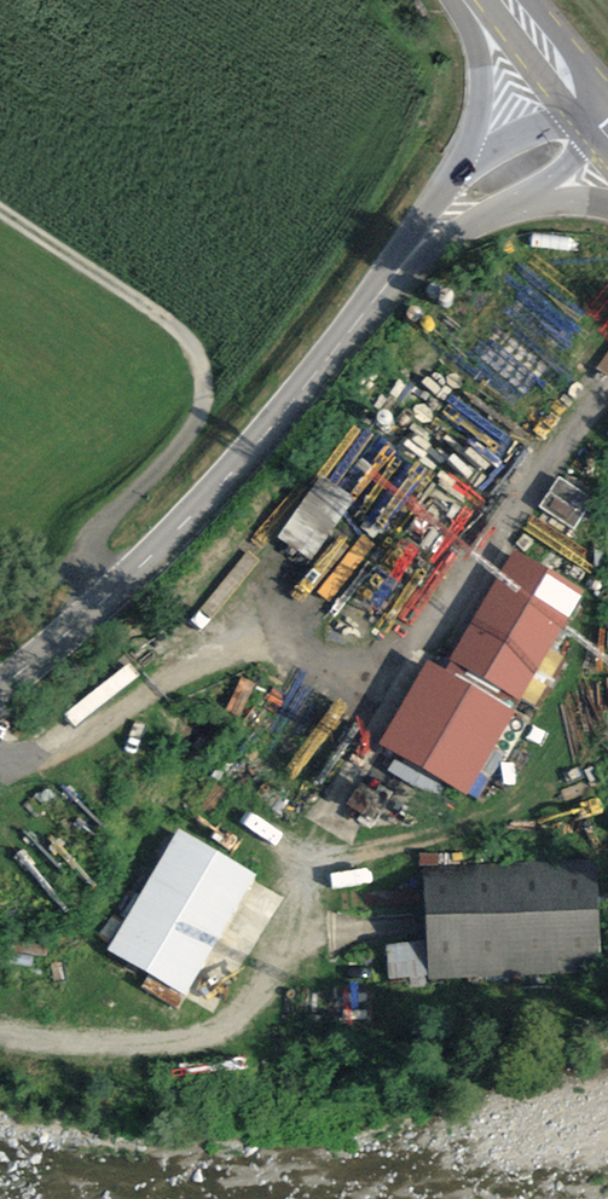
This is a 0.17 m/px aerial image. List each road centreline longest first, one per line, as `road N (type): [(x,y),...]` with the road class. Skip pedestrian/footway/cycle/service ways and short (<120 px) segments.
road 1 (tertiary): [(0,688),(108,599),(220,484),(447,217),(602,116)]
road 2 (track): [(0,210),(162,318),(201,362),(202,405),(187,437),(93,536),(87,560),(108,599)]
road 3 (track): [(325,884),(245,1010),(206,1038),(139,1046),(0,1029)]
road 4 (primary): [(602,116),(510,0)]

